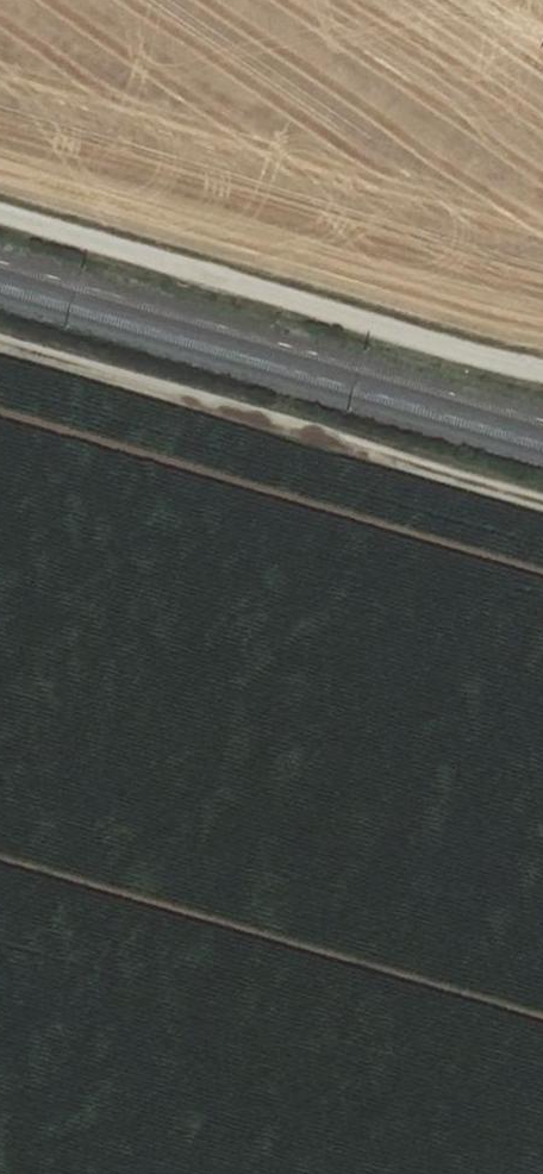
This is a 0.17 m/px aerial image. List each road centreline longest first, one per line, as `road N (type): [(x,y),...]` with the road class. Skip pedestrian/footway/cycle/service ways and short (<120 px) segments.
road 1 (track): [(542,512),(0,355)]
road 2 (track): [(0,212),(542,368)]

